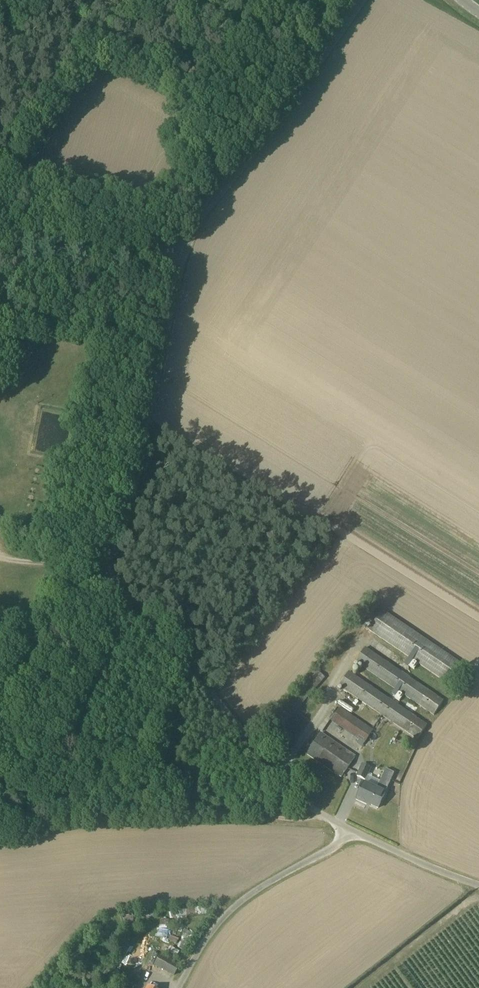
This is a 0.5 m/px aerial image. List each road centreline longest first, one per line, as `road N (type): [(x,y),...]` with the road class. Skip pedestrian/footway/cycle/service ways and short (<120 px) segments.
road 1 (unclassified): [(351,834),(328,821),(95,584)]
road 2 (unclassified): [(95,584),(122,528),(184,247)]
road 3 (track): [(0,770),(242,815),(328,821)]
road 4 (unclassified): [(184,247),(362,0)]
road 5 (unclassified): [(185,987),(225,917),(351,834)]
road 6 (track): [(135,0),(0,154)]
road 7 (unclassified): [(184,247),(100,257),(0,234)]
road 8 (unclassified): [(0,739),(95,584)]
road 9 (unclassified): [(478,890),(351,834)]

